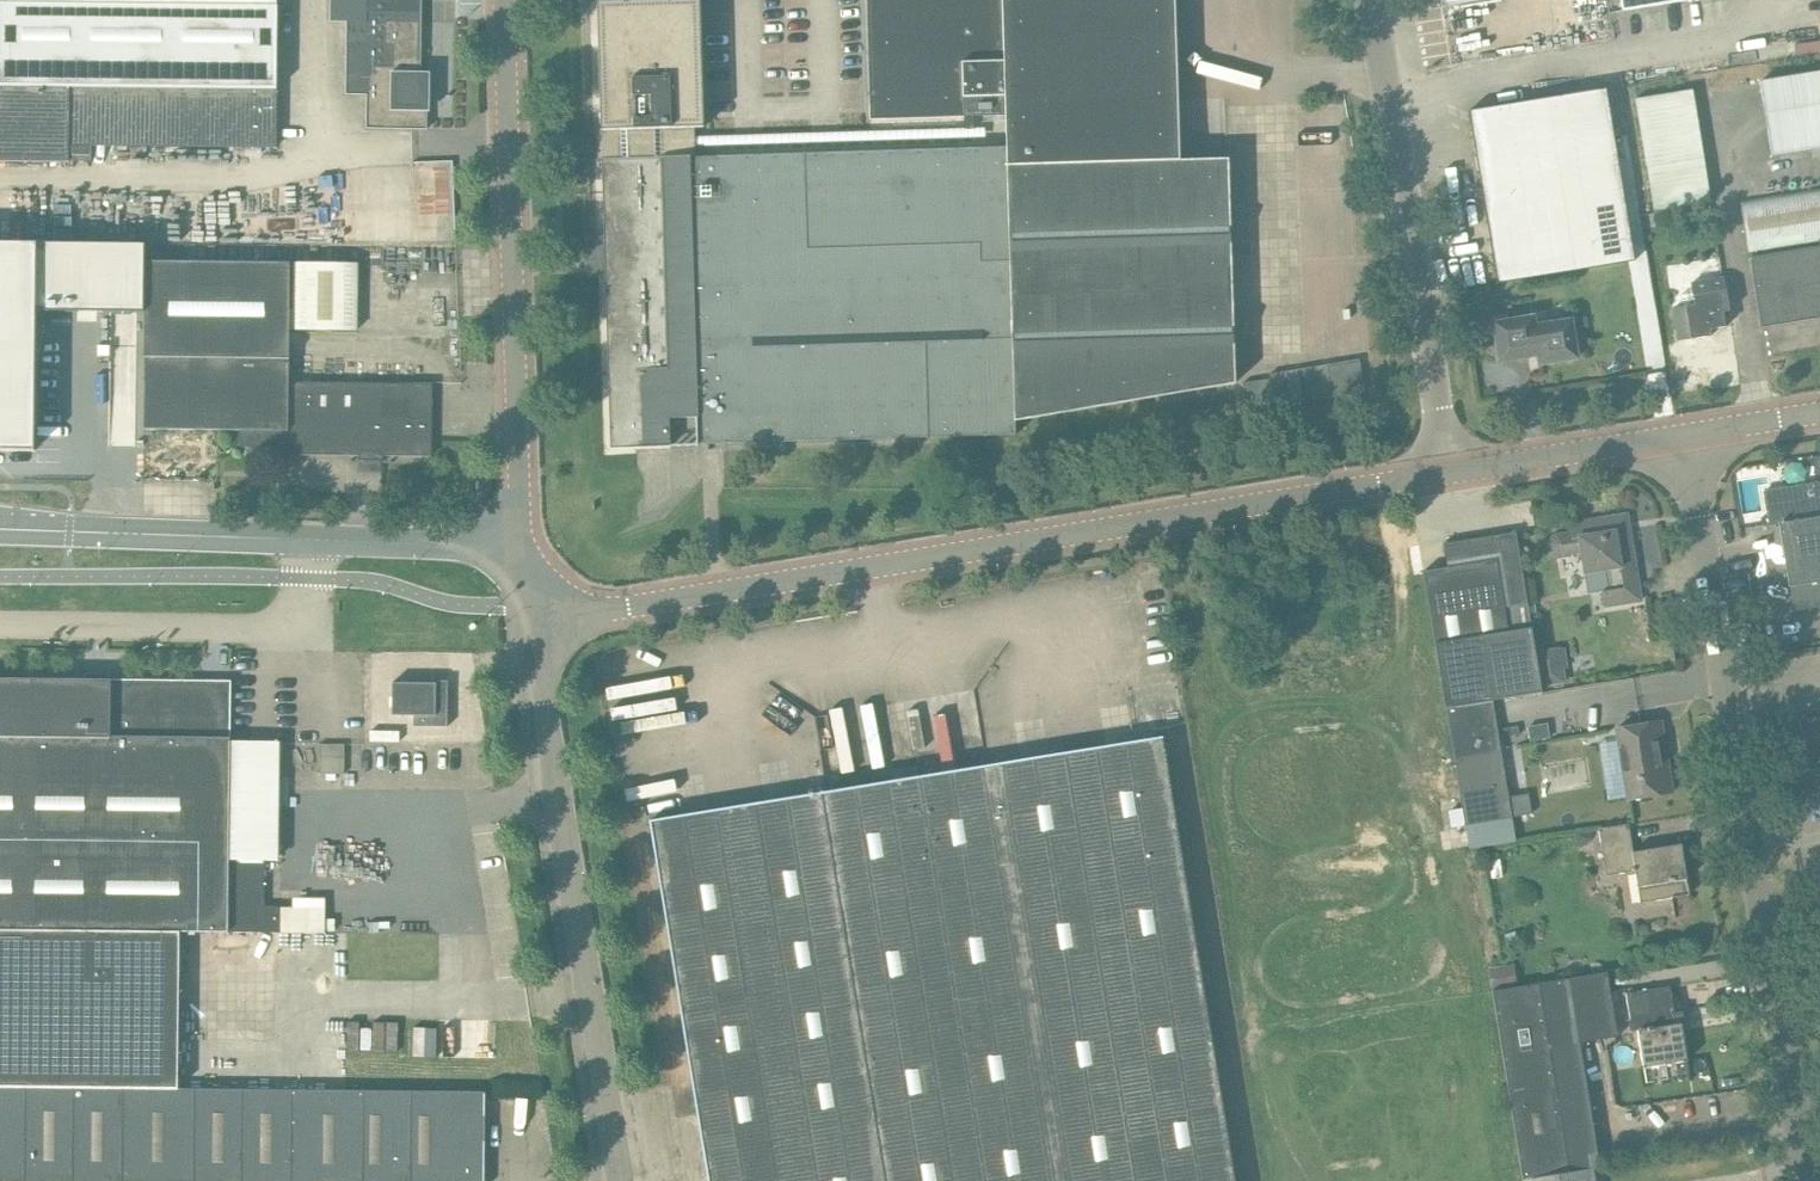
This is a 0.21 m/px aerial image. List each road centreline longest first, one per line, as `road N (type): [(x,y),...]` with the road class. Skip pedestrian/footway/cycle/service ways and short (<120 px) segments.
road 1 (unclassified): [(528,605),(594,611),(1451,474)]
road 2 (unclassified): [(1811,1180),(1689,434)]
road 3 (unclassified): [(613,1180),(537,715),(528,605)]
road 4 (unclassified): [(521,546),(506,0)]
road 5 (unclassified): [(521,546),(0,527)]
road 6 (unclassified): [(1451,474),(1369,0)]
road 7 (unclassified): [(1451,474),(1689,434)]
road 8 (unclassified): [(1689,434),(1819,413)]

